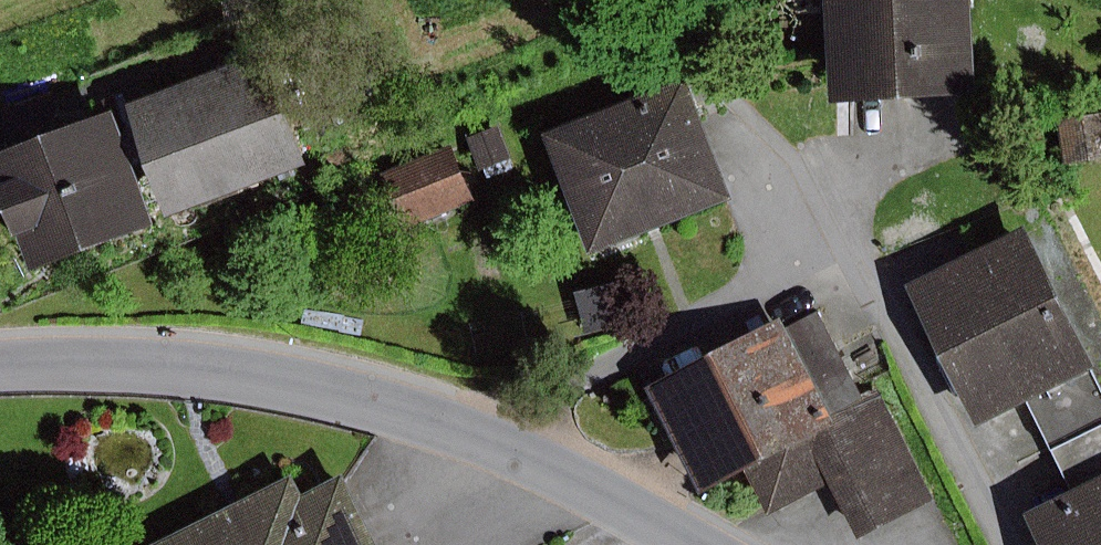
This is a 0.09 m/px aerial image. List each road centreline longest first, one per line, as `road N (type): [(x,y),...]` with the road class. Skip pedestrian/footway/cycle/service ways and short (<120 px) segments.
road 1 (residential): [(698,544),(580,479),(386,402),(189,366),(0,365)]

